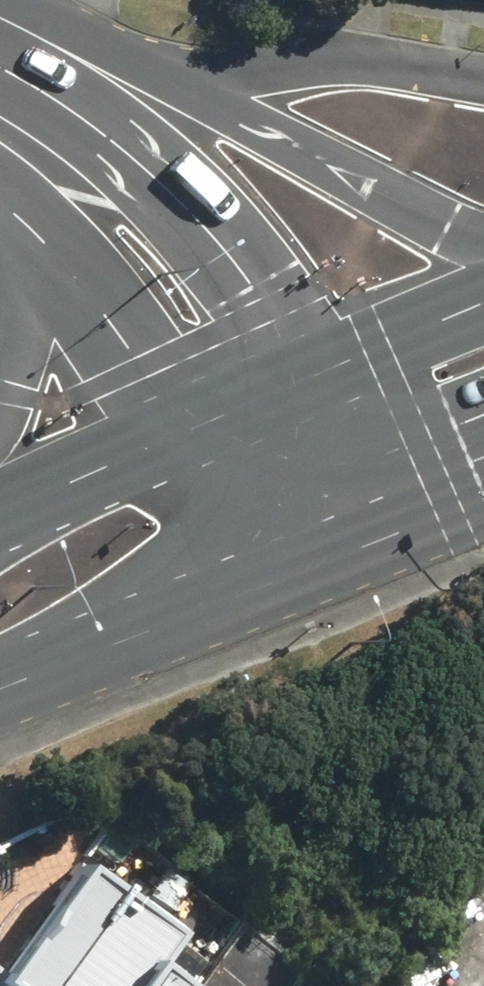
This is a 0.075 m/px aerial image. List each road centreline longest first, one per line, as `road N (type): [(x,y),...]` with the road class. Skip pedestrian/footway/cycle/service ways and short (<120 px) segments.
road 1 (primary): [(0,29),(138,55),(483,241)]
road 2 (secondary): [(73,179),(173,219),(292,393)]
road 3 (secondary): [(195,434),(104,288),(73,179)]
road 4 (primary): [(260,571),(0,684)]
road 5 (primary): [(0,518),(195,434)]
road 6 (primary): [(292,393),(483,311)]
road 7 (secondary): [(292,393),(358,533)]
road 8 (secondary): [(260,571),(195,434)]
road 9 (primary): [(483,477),(358,533)]

